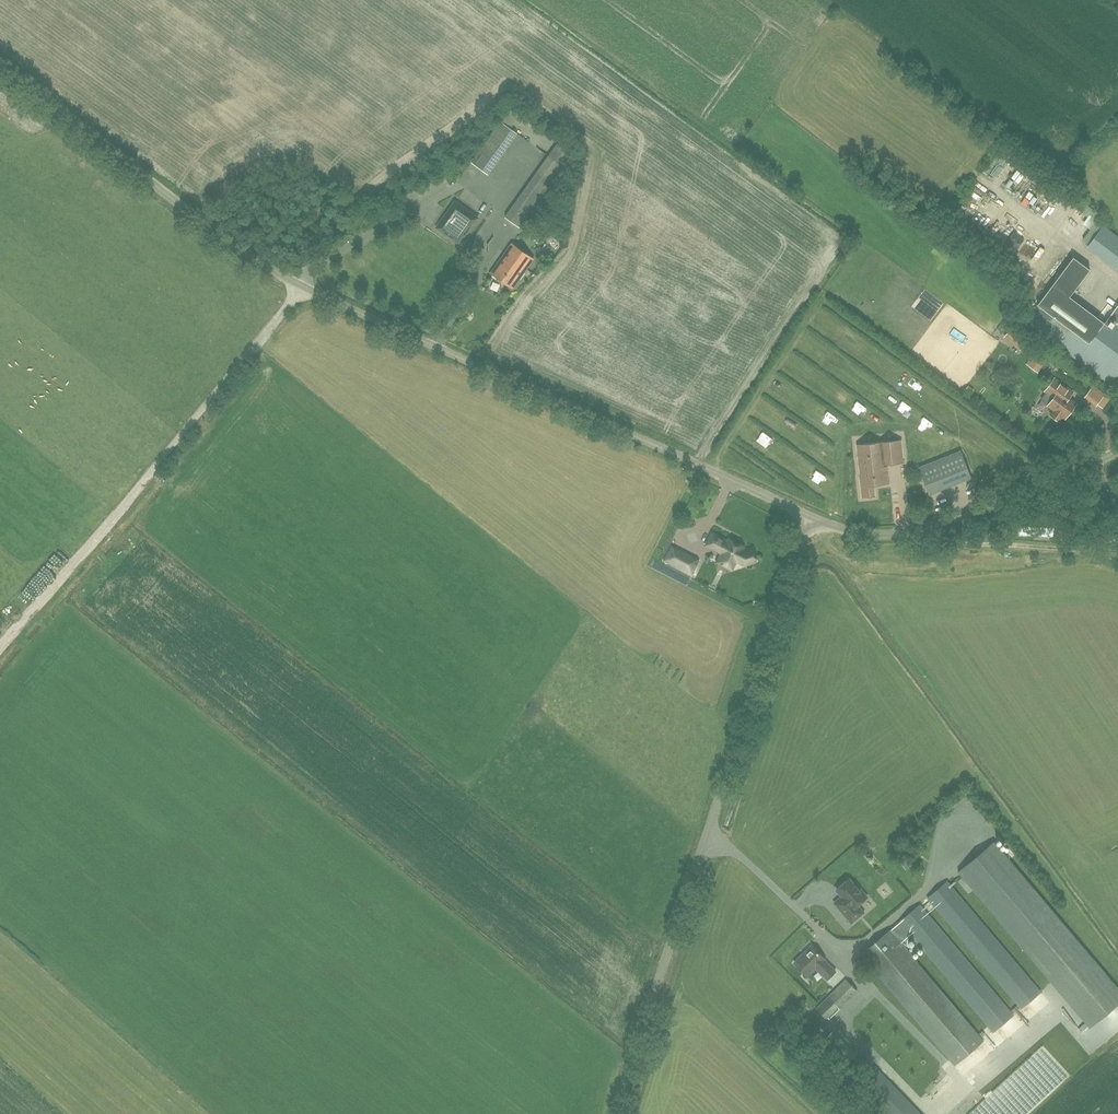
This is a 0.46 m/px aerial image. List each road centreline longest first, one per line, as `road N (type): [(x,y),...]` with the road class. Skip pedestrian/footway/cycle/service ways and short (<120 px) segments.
road 1 (unclassified): [(807,515),(326,304),(258,262),(0,62)]
road 2 (unclassified): [(618,1113),(807,515)]
road 3 (unclassified): [(807,515),(855,533),(904,534),(1117,451)]
road 4 (track): [(923,530),(951,542),(1117,552)]

